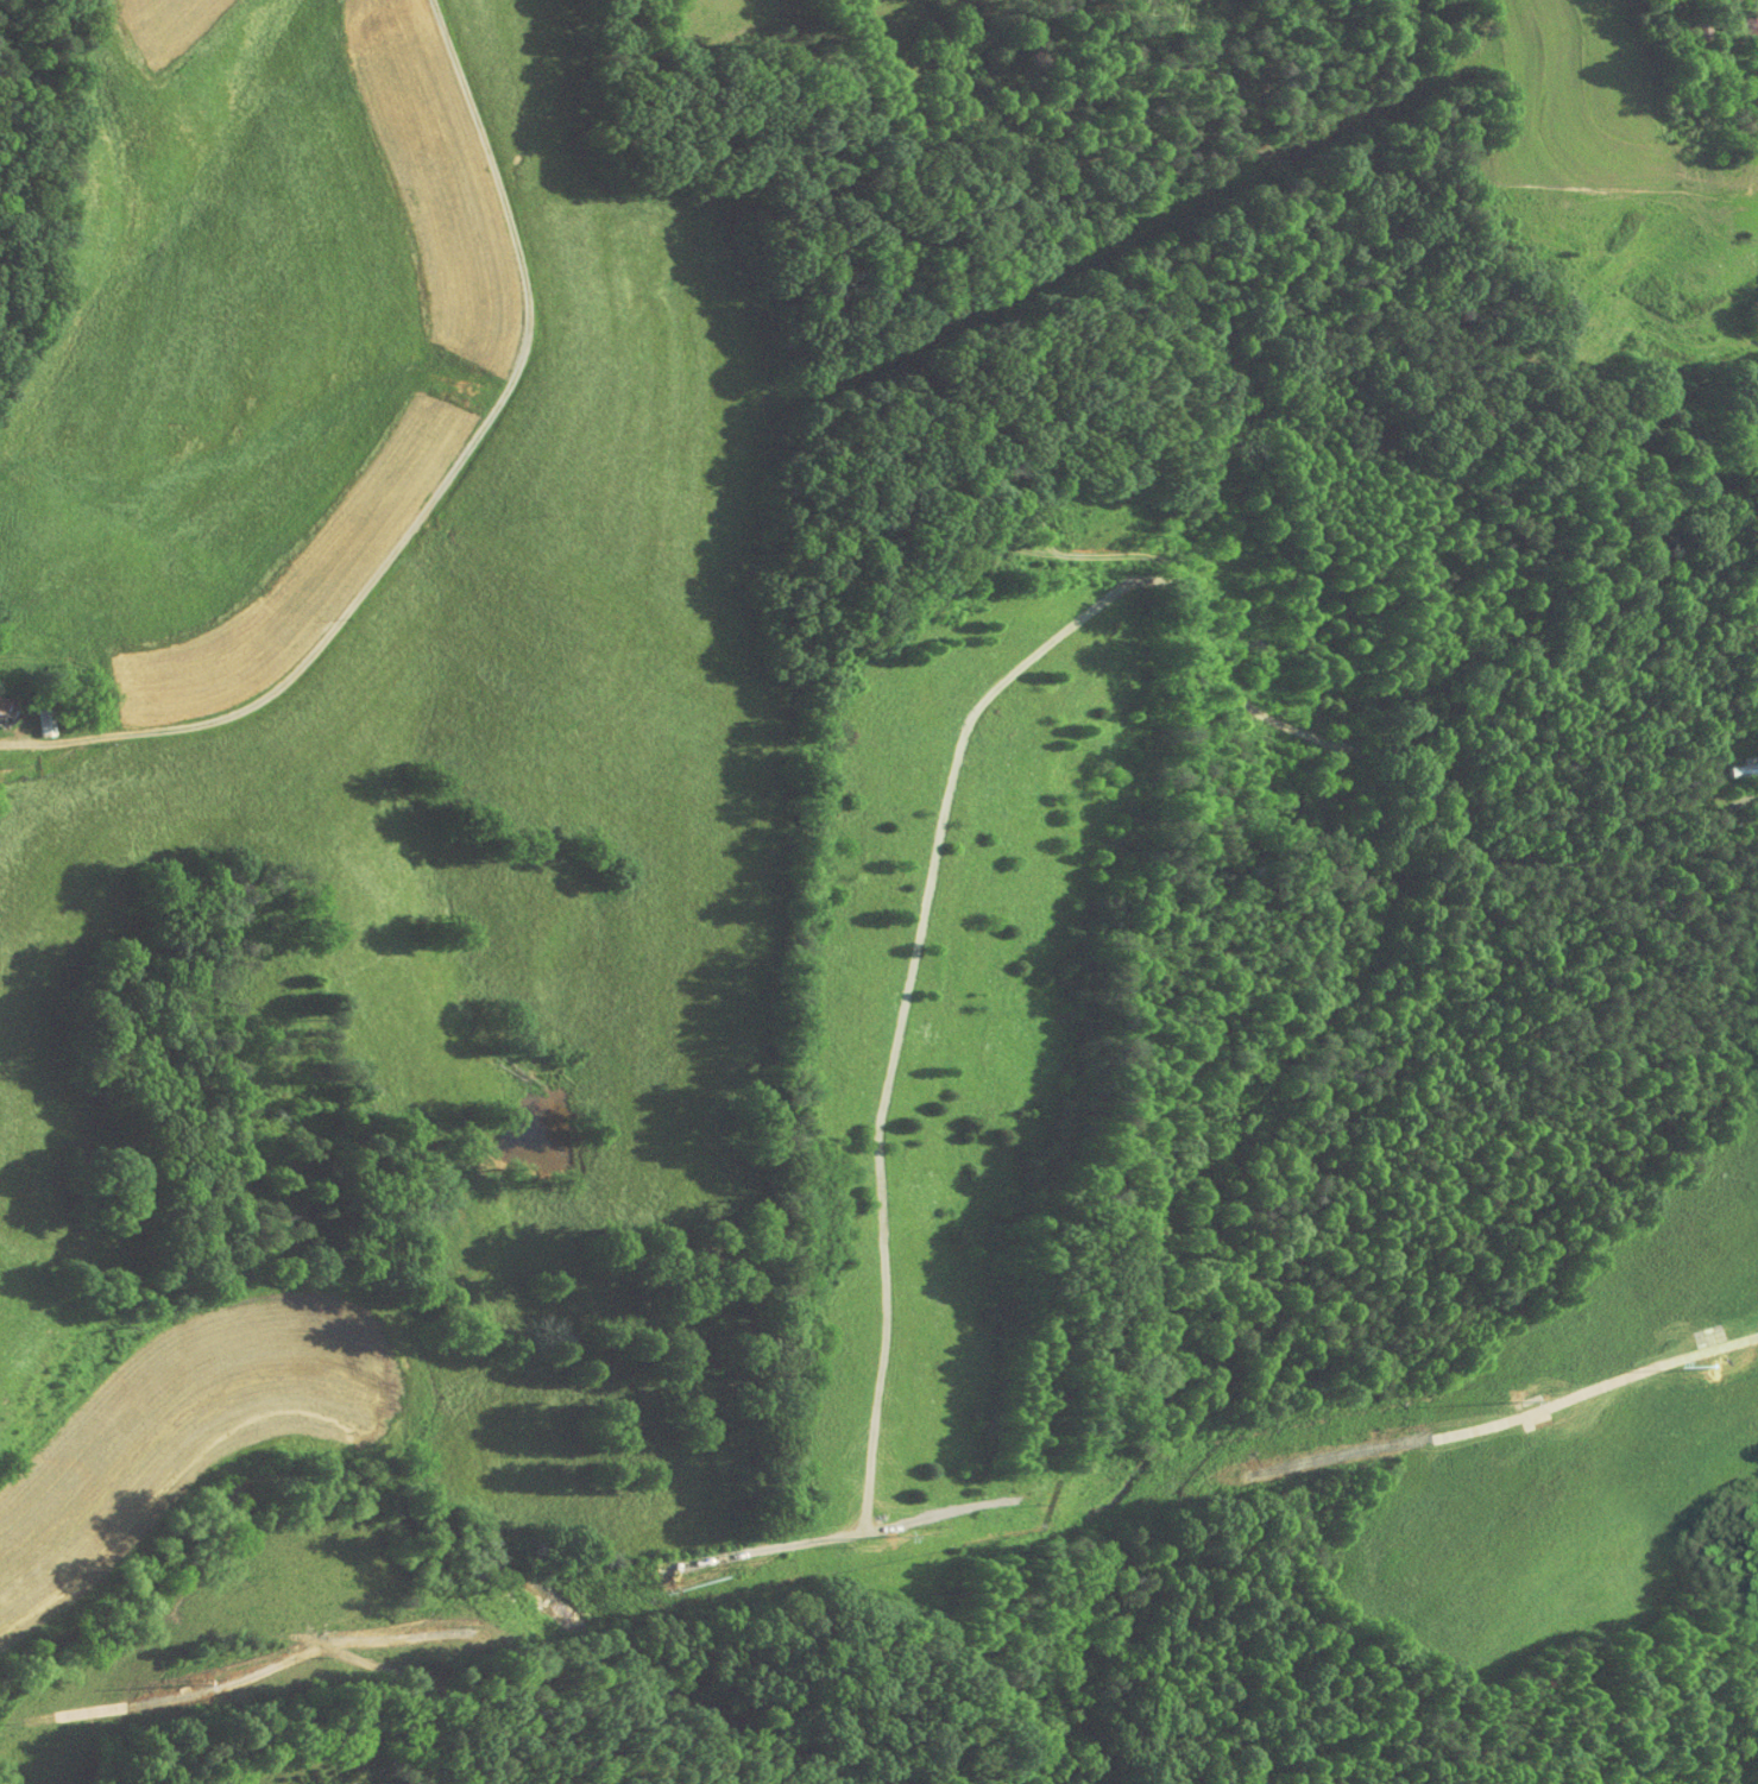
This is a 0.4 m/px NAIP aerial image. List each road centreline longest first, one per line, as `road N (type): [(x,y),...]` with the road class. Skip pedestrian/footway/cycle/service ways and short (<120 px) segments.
road 1 (residential): [(1757,840),(1549,864),(1491,851),(1462,827),(1438,776),(1410,754),(1357,750),(1298,731),(1224,688),(1205,661),(1184,578),(1172,561),(1054,554),(1041,524),(1042,433)]

